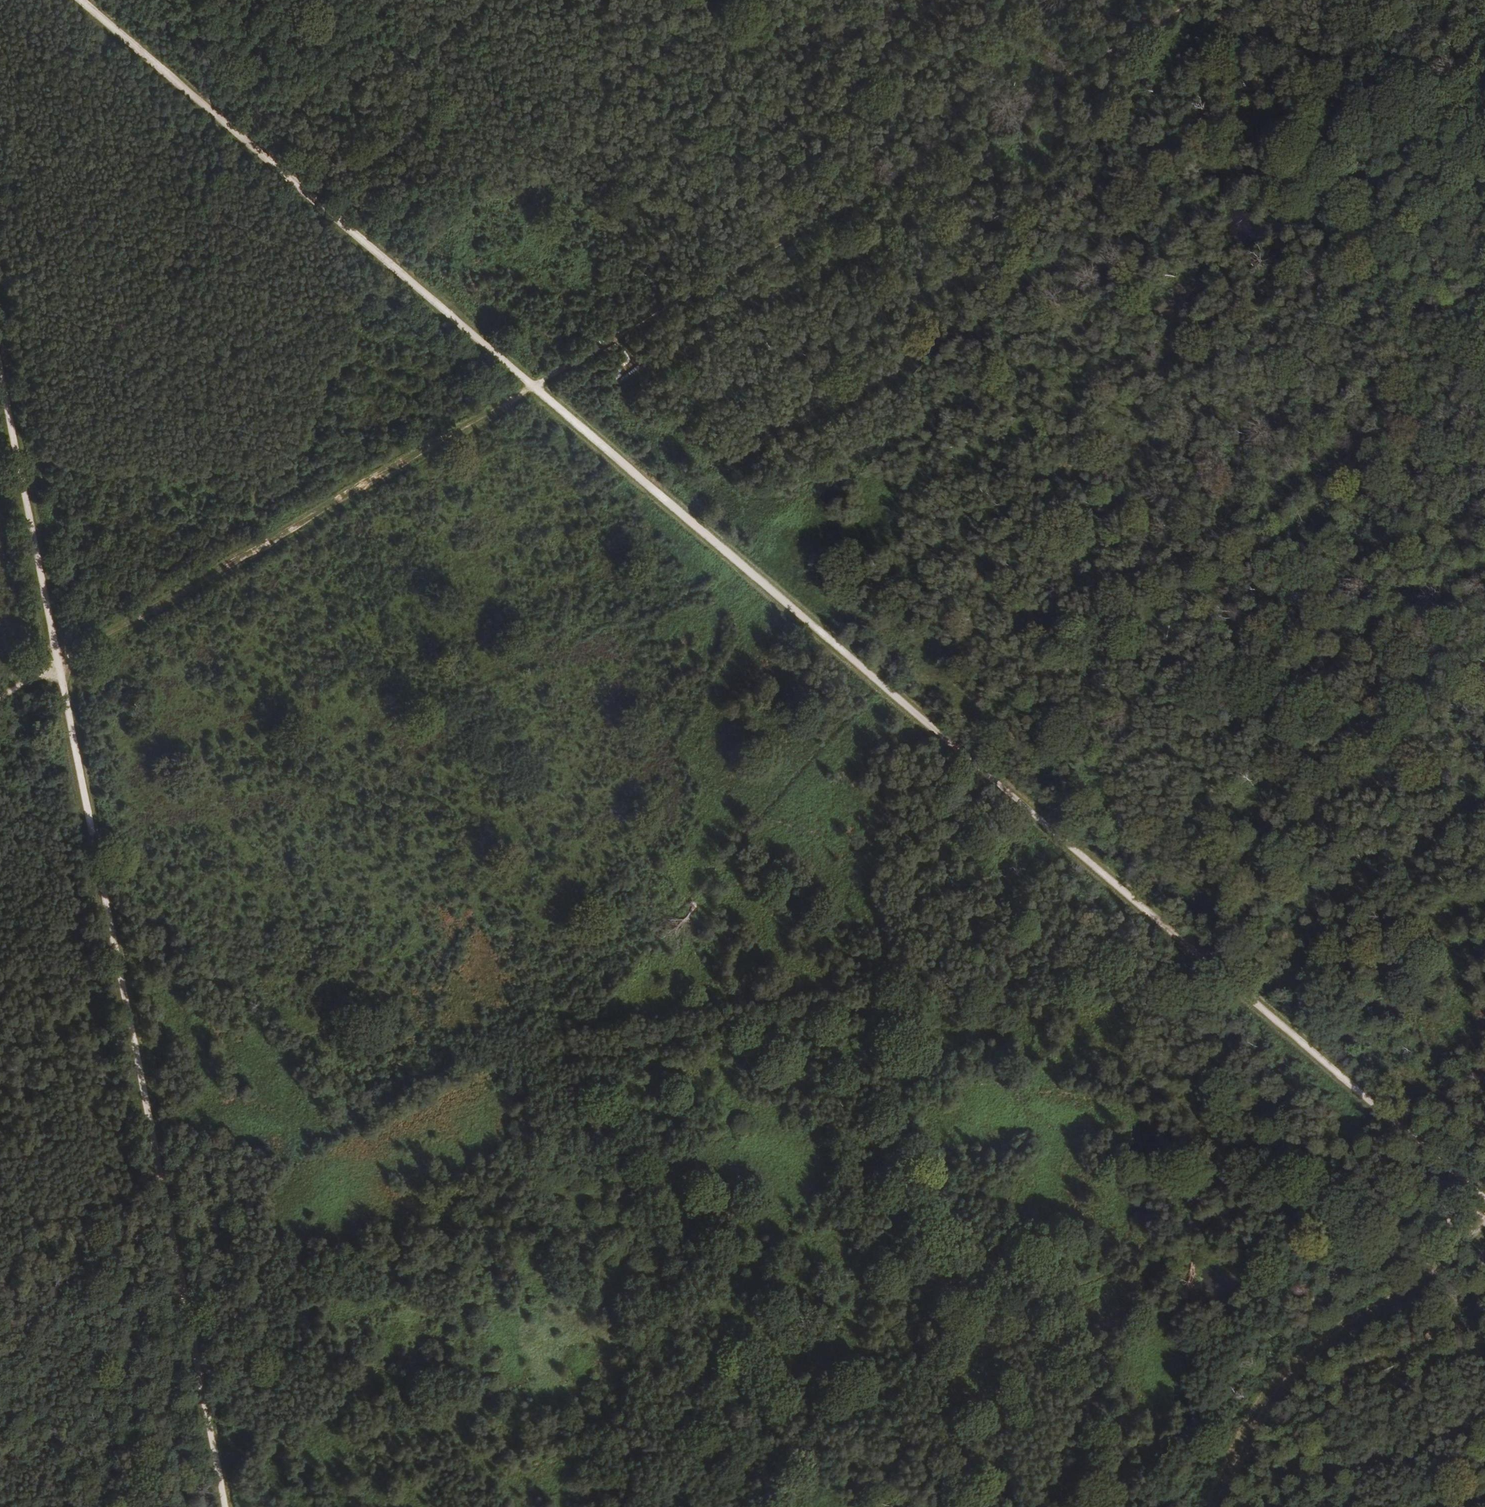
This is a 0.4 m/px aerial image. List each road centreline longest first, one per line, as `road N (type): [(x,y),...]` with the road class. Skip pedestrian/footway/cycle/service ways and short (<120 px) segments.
road 1 (track): [(79,0),(1484,1204)]
road 2 (track): [(222,1506),(0,370)]

